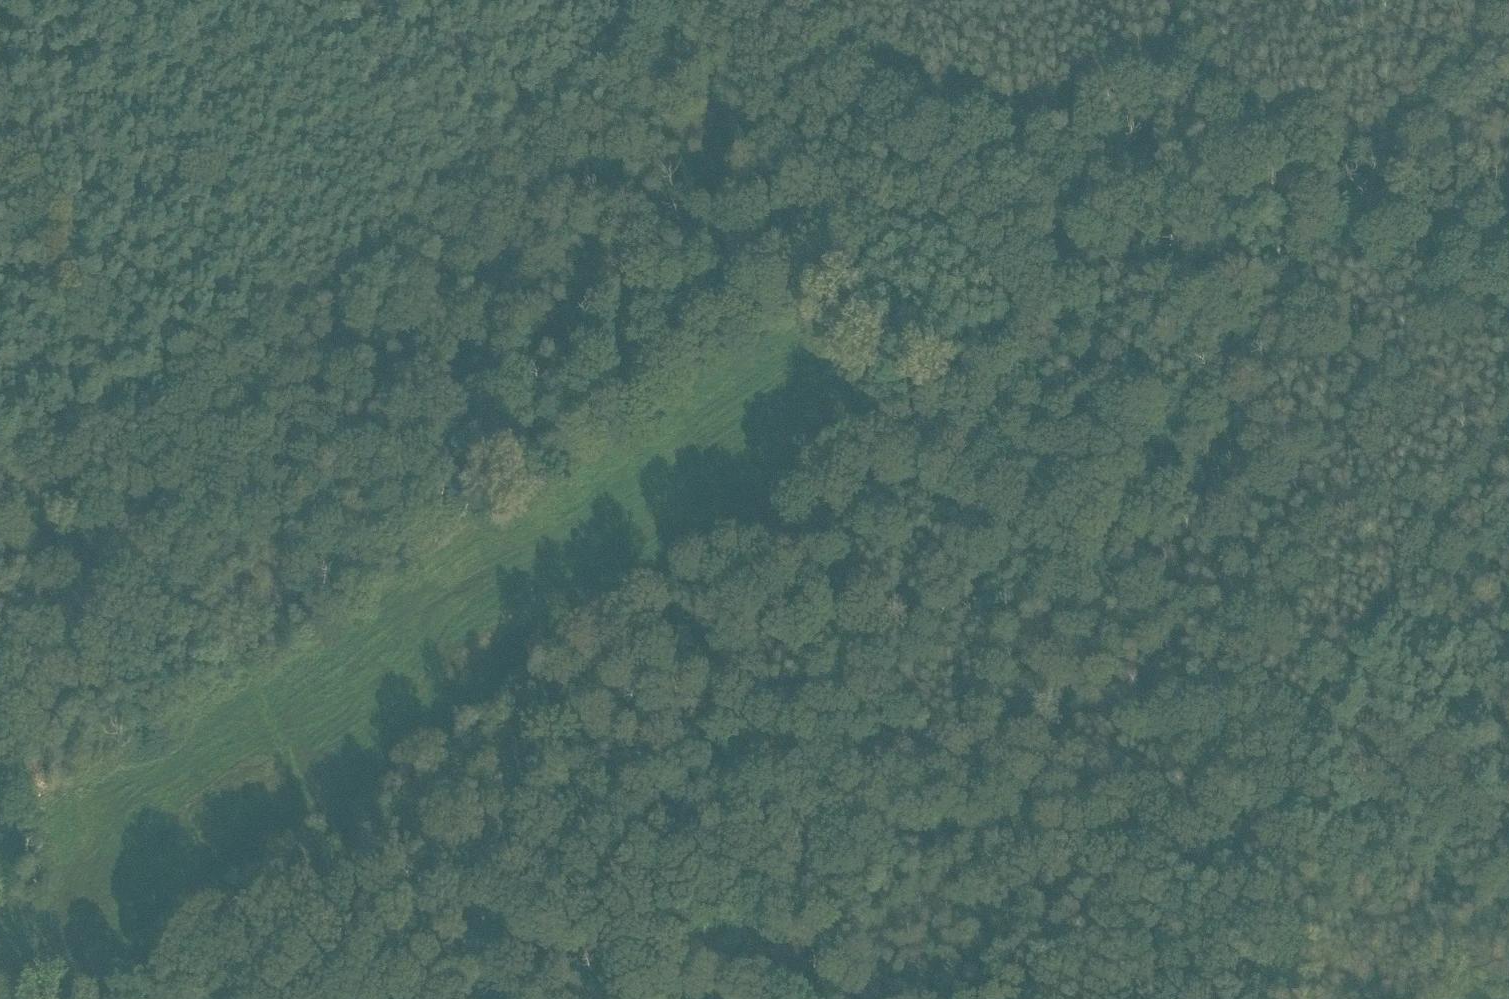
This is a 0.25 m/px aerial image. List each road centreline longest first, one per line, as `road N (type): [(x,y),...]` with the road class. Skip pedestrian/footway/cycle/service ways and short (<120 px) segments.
road 1 (track): [(524,998),(581,823),(1508,879)]
road 2 (track): [(666,0),(616,68),(515,125),(320,299),(128,417),(0,472)]
road 3 (track): [(973,998),(1011,846),(1153,452),(1243,375),(1271,304),(1300,267)]
road 4 (track): [(1508,425),(1309,722),(1264,998)]
road 5 (track): [(830,46),(1056,113),(1165,48),(1189,0)]
road 6 (track): [(1165,48),(1508,275)]
road 7 (track): [(128,417),(241,654)]

